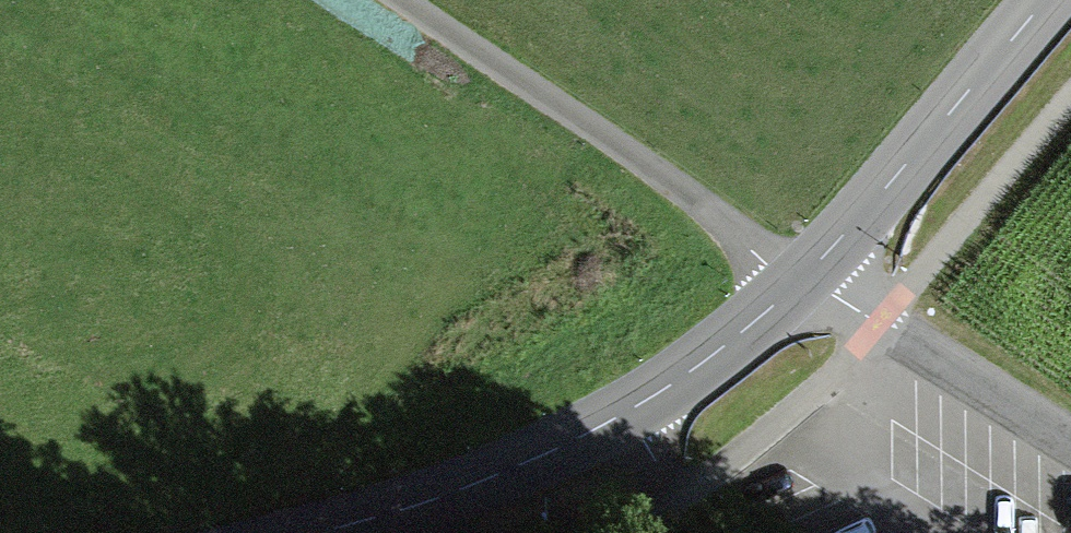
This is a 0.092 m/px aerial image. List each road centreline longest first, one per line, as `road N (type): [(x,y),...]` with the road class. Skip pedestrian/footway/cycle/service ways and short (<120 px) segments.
road 1 (tertiary): [(320,532),(504,474),(613,421),(704,361),(805,282),(1046,0)]
road 2 (track): [(1070,444),(805,282),(396,0)]
road 3 (track): [(1070,82),(687,532)]

